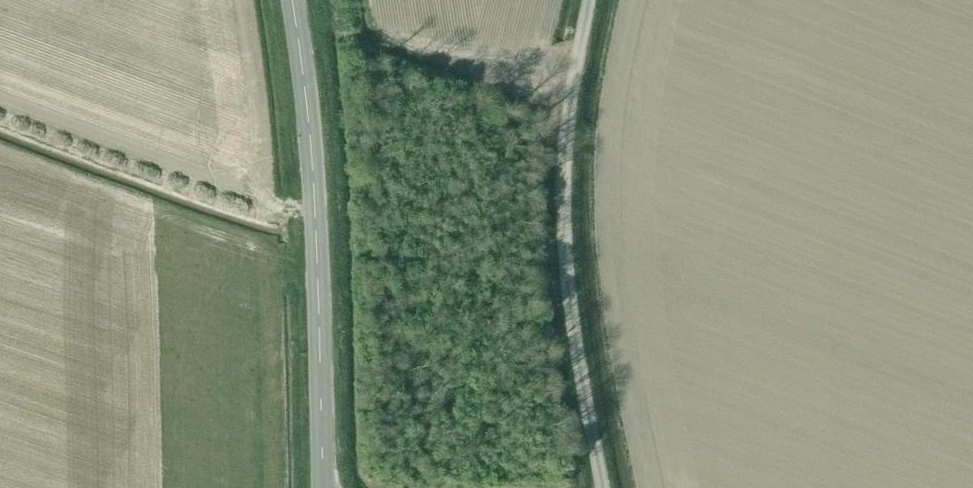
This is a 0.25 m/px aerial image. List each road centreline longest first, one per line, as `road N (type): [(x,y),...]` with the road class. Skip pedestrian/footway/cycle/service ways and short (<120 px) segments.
road 1 (unclassified): [(603,487),(572,324),(562,220),(566,115),(587,0)]
road 2 (secondary): [(323,487),(318,236),(291,0)]

